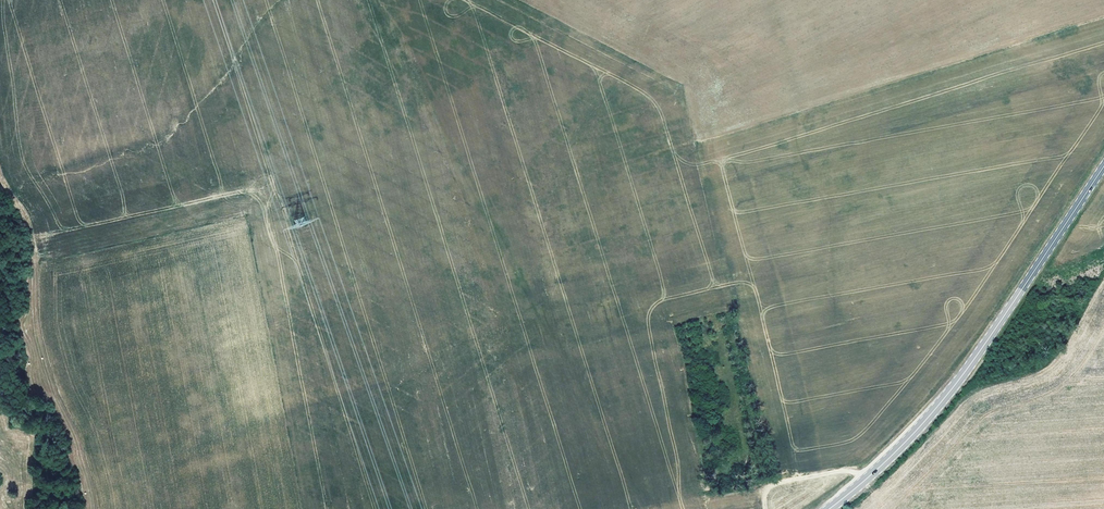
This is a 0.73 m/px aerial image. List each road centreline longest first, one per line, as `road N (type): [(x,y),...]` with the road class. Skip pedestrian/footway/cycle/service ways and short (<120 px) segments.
road 1 (secondary): [(1103,167),(954,386),(829,508)]

